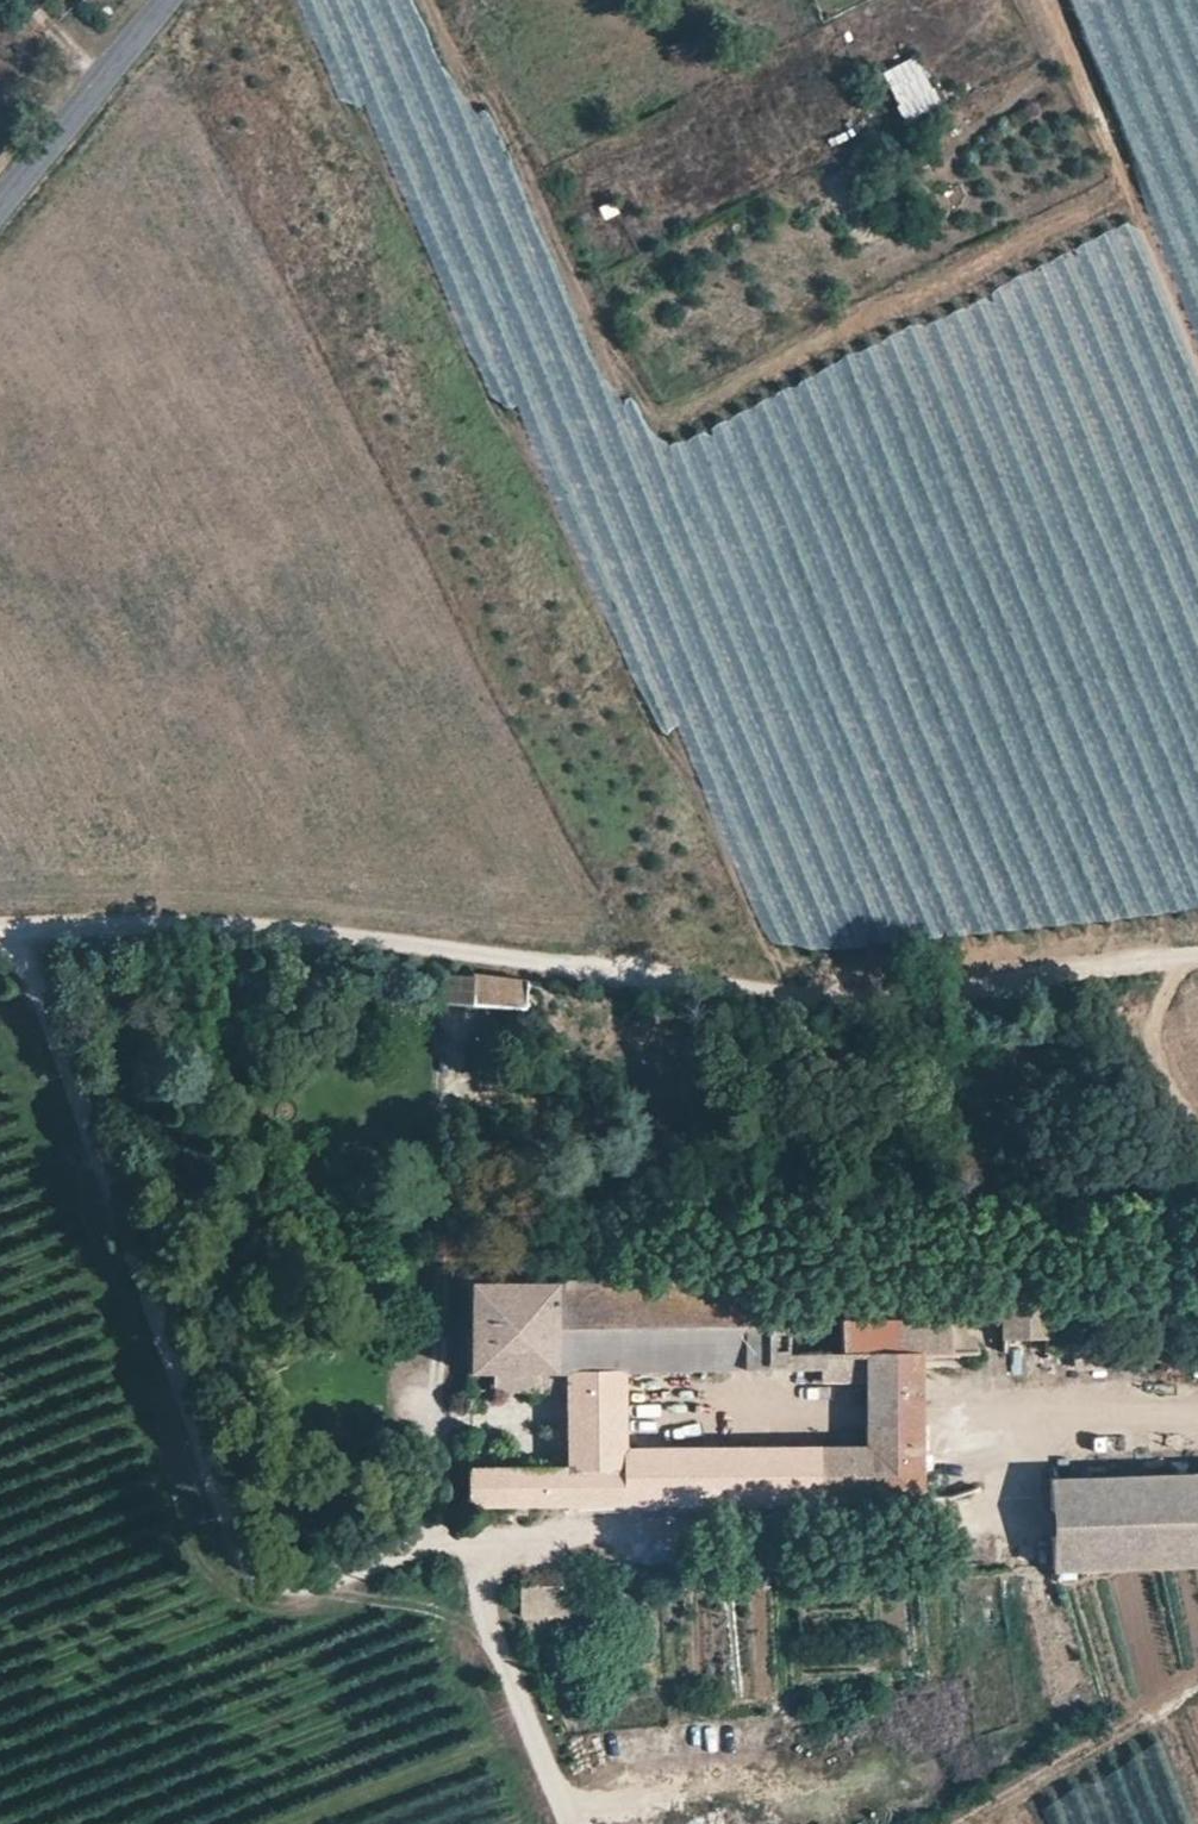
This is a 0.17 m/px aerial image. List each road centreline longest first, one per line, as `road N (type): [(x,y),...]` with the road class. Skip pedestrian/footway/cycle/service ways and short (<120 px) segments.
road 1 (unclassified): [(0,925),(354,931),(843,1001),(985,995),(1197,964)]
road 2 (track): [(1036,0),(1093,99),(1197,355)]
road 3 (tertiary): [(163,0),(0,198)]

